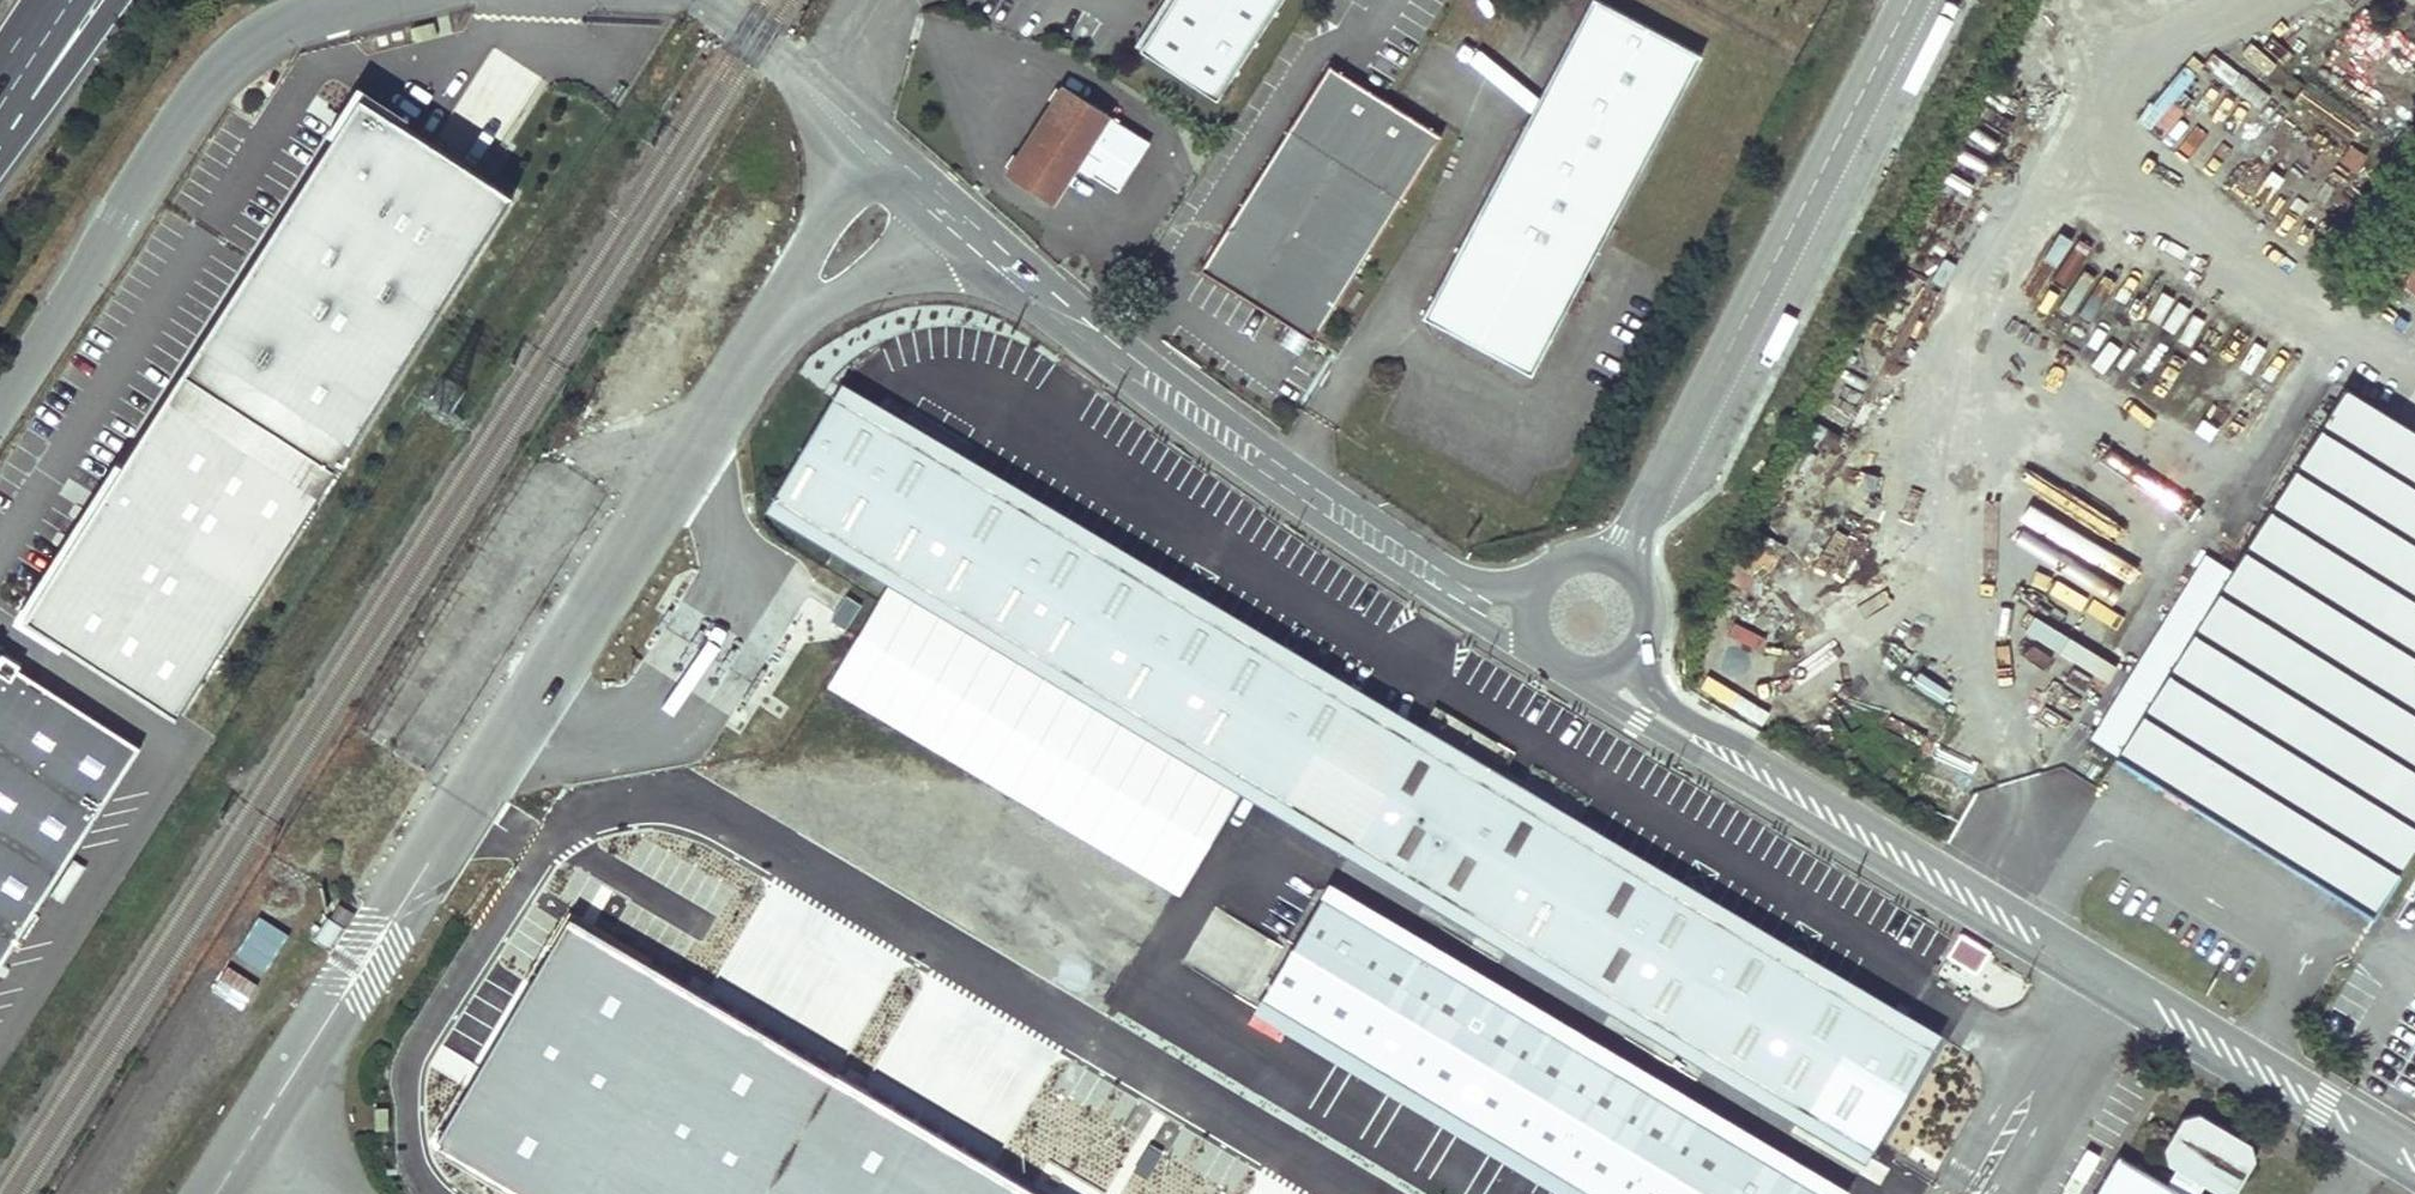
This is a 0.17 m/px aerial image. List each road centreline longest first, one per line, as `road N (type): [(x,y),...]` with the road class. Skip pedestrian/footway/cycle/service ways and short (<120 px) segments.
road 1 (residential): [(259,1126),(767,335)]
road 2 (unclassified): [(2414,1163),(1616,673)]
road 3 (unclassified): [(958,219),(1455,595),(1524,616)]
road 4 (unclassified): [(0,408),(118,220),(261,30),(433,0)]
road 5 (unclassified): [(1621,563),(1906,0)]
road 6 (unclassified): [(711,0),(748,19),(884,148)]
road 7 (residential): [(767,335),(933,250),(958,219)]
road 8 (residential): [(884,148),(842,189),(767,335)]
road 9 (motorway): [(0,91),(119,0)]
road 10 (unclassified): [(1621,563),(1578,554),(1557,561),(1540,575),(1524,616)]
road 11 (unclassified): [(1616,673),(1637,656),(1650,606),(1621,563)]
road 12 (unclassified): [(1524,616),(1546,665),(1580,679),(1616,673)]
road 13 (unclassified): [(358,1193),(318,1156),(259,1126)]

